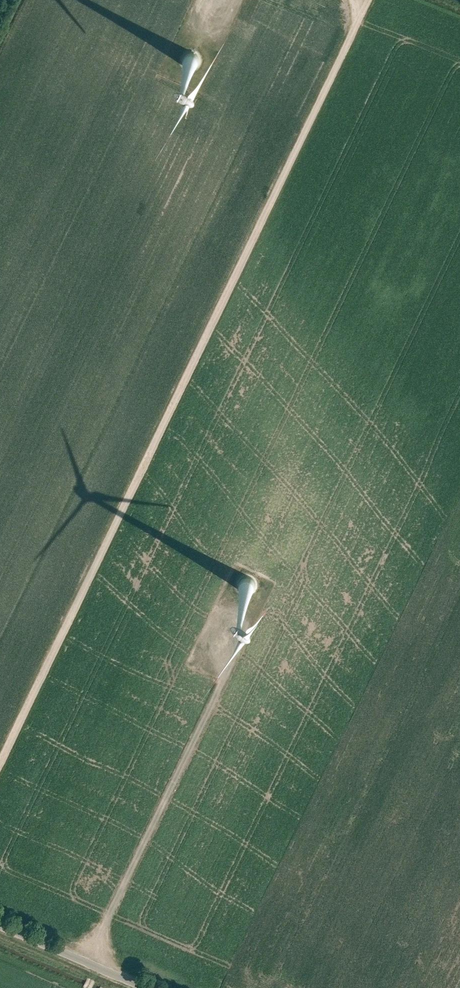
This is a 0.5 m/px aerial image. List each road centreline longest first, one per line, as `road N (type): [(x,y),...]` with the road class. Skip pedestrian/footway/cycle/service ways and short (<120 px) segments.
road 1 (track): [(0,755),(364,0)]
road 2 (track): [(89,963),(248,625)]
road 3 (unclassified): [(0,925),(148,987)]

